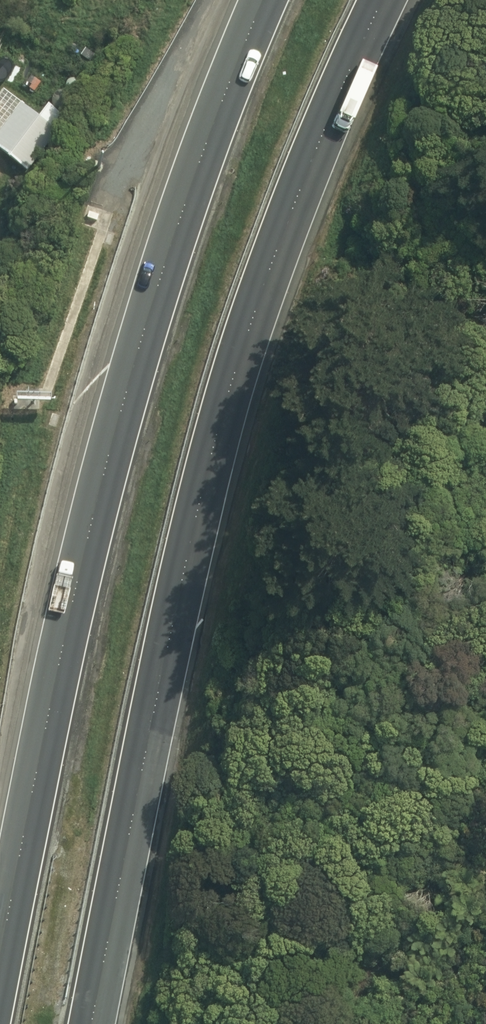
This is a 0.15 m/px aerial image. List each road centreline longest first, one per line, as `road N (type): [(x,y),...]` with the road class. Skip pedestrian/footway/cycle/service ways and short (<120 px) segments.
road 1 (motorway): [(384,0),(287,216),(241,346),(199,501),(91,1023)]
road 2 (motorway): [(0,960),(43,740),(146,324),(193,178),(266,0)]

